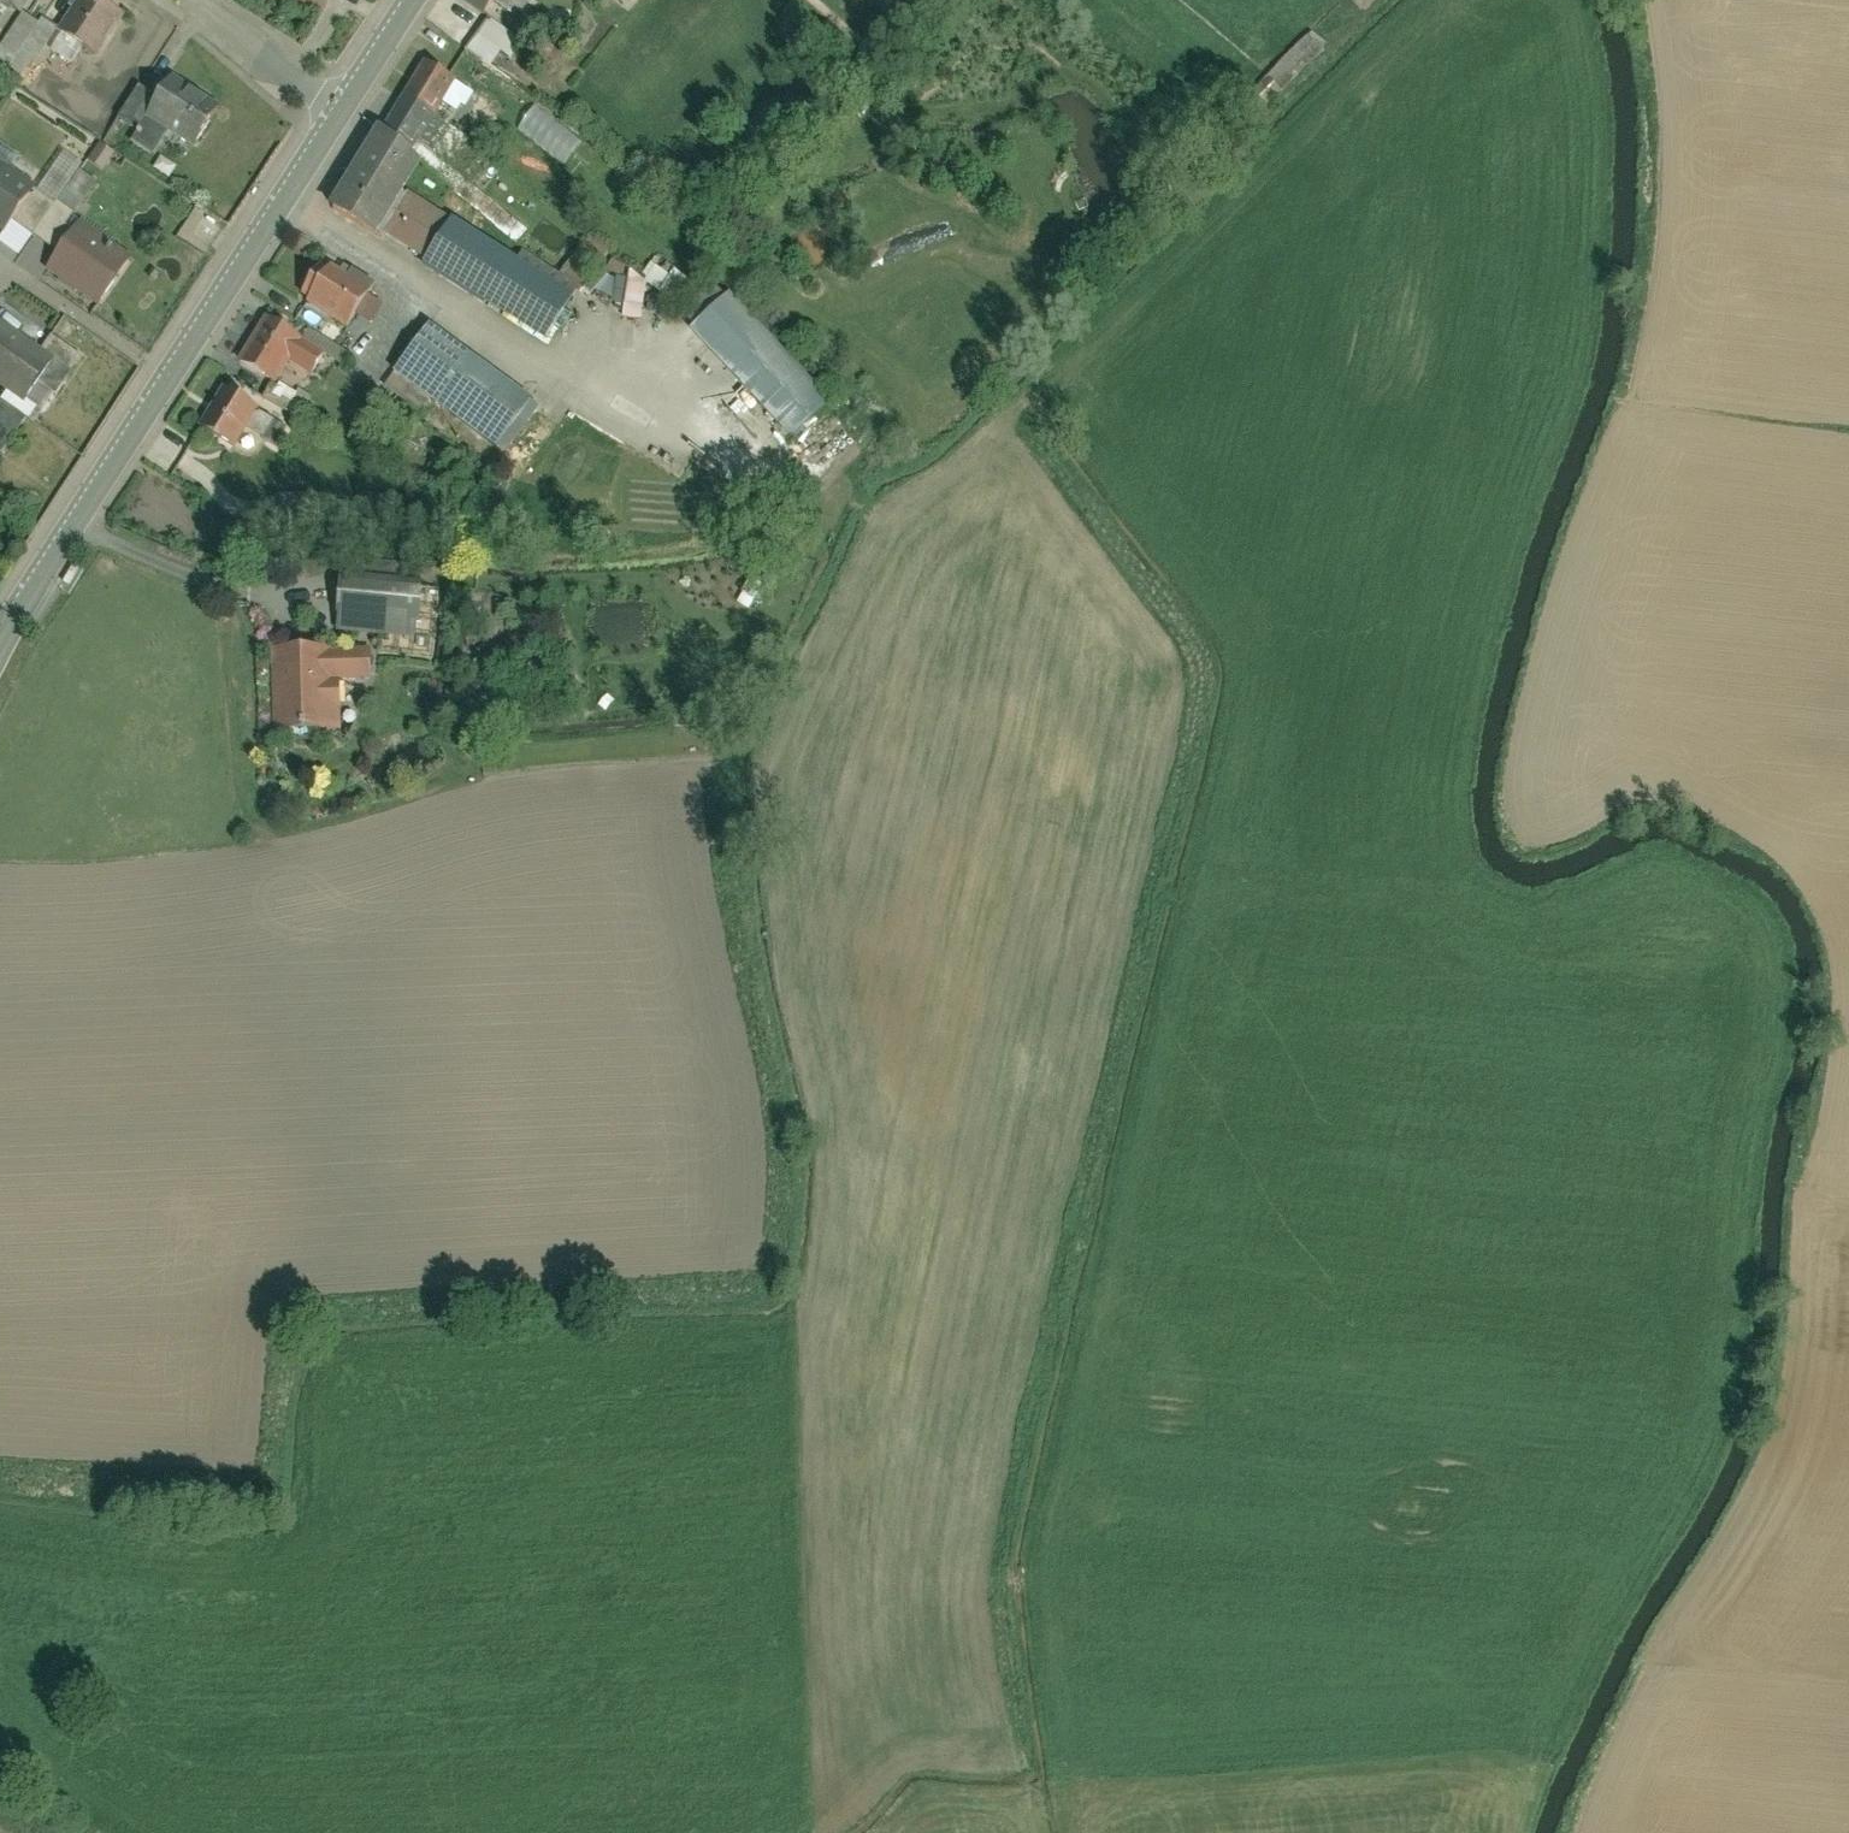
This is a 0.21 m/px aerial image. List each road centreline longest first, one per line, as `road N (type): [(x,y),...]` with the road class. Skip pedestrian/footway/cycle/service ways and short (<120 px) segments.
road 1 (tertiary): [(335,109),(14,616)]
road 2 (residential): [(335,109),(182,0)]
road 3 (tertiary): [(405,0),(335,109)]

